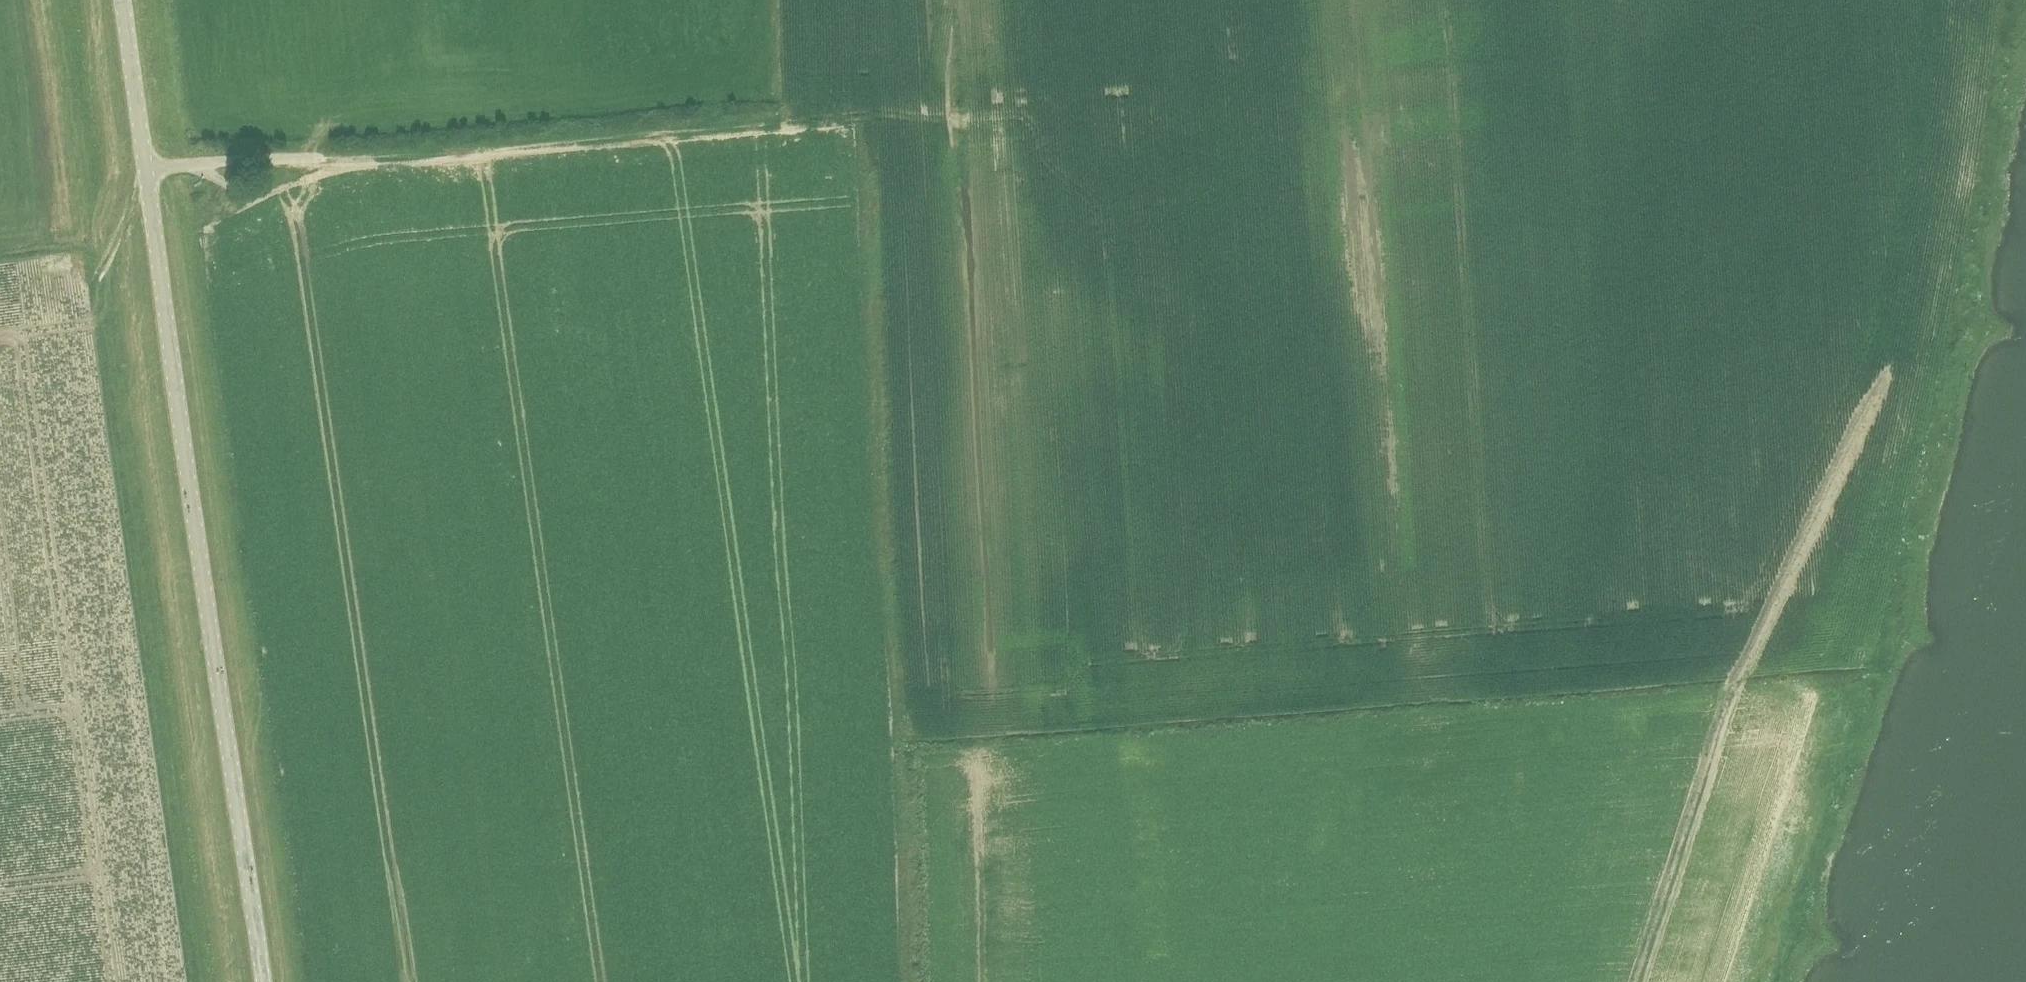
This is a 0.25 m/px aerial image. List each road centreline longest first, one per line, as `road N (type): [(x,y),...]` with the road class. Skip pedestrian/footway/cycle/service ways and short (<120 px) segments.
road 1 (tertiary): [(262,981),(117,0)]

